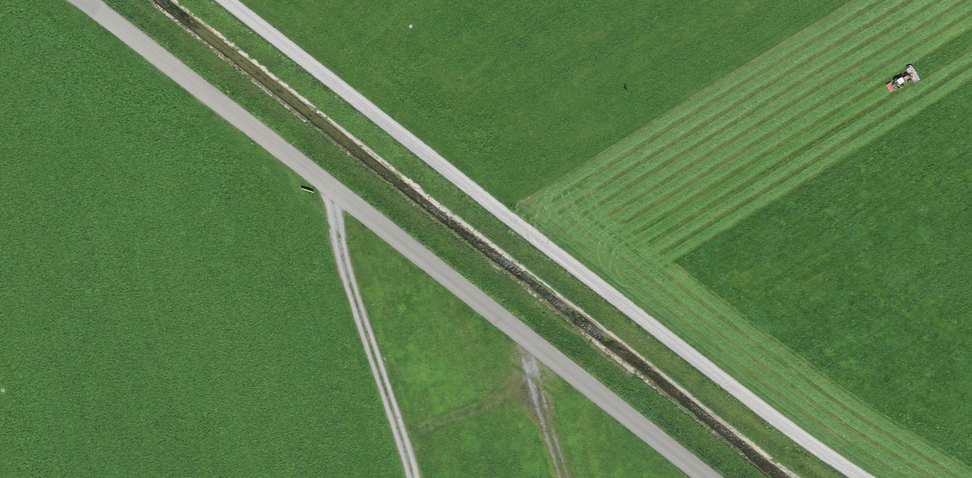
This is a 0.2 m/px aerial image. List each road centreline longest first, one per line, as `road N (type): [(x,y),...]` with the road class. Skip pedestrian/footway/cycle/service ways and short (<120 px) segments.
road 1 (track): [(861,477),(229,0)]
road 2 (unclassified): [(707,477),(76,0)]
road 3 (track): [(416,477),(354,297),(333,194)]
road 4 (track): [(569,477),(530,344)]

